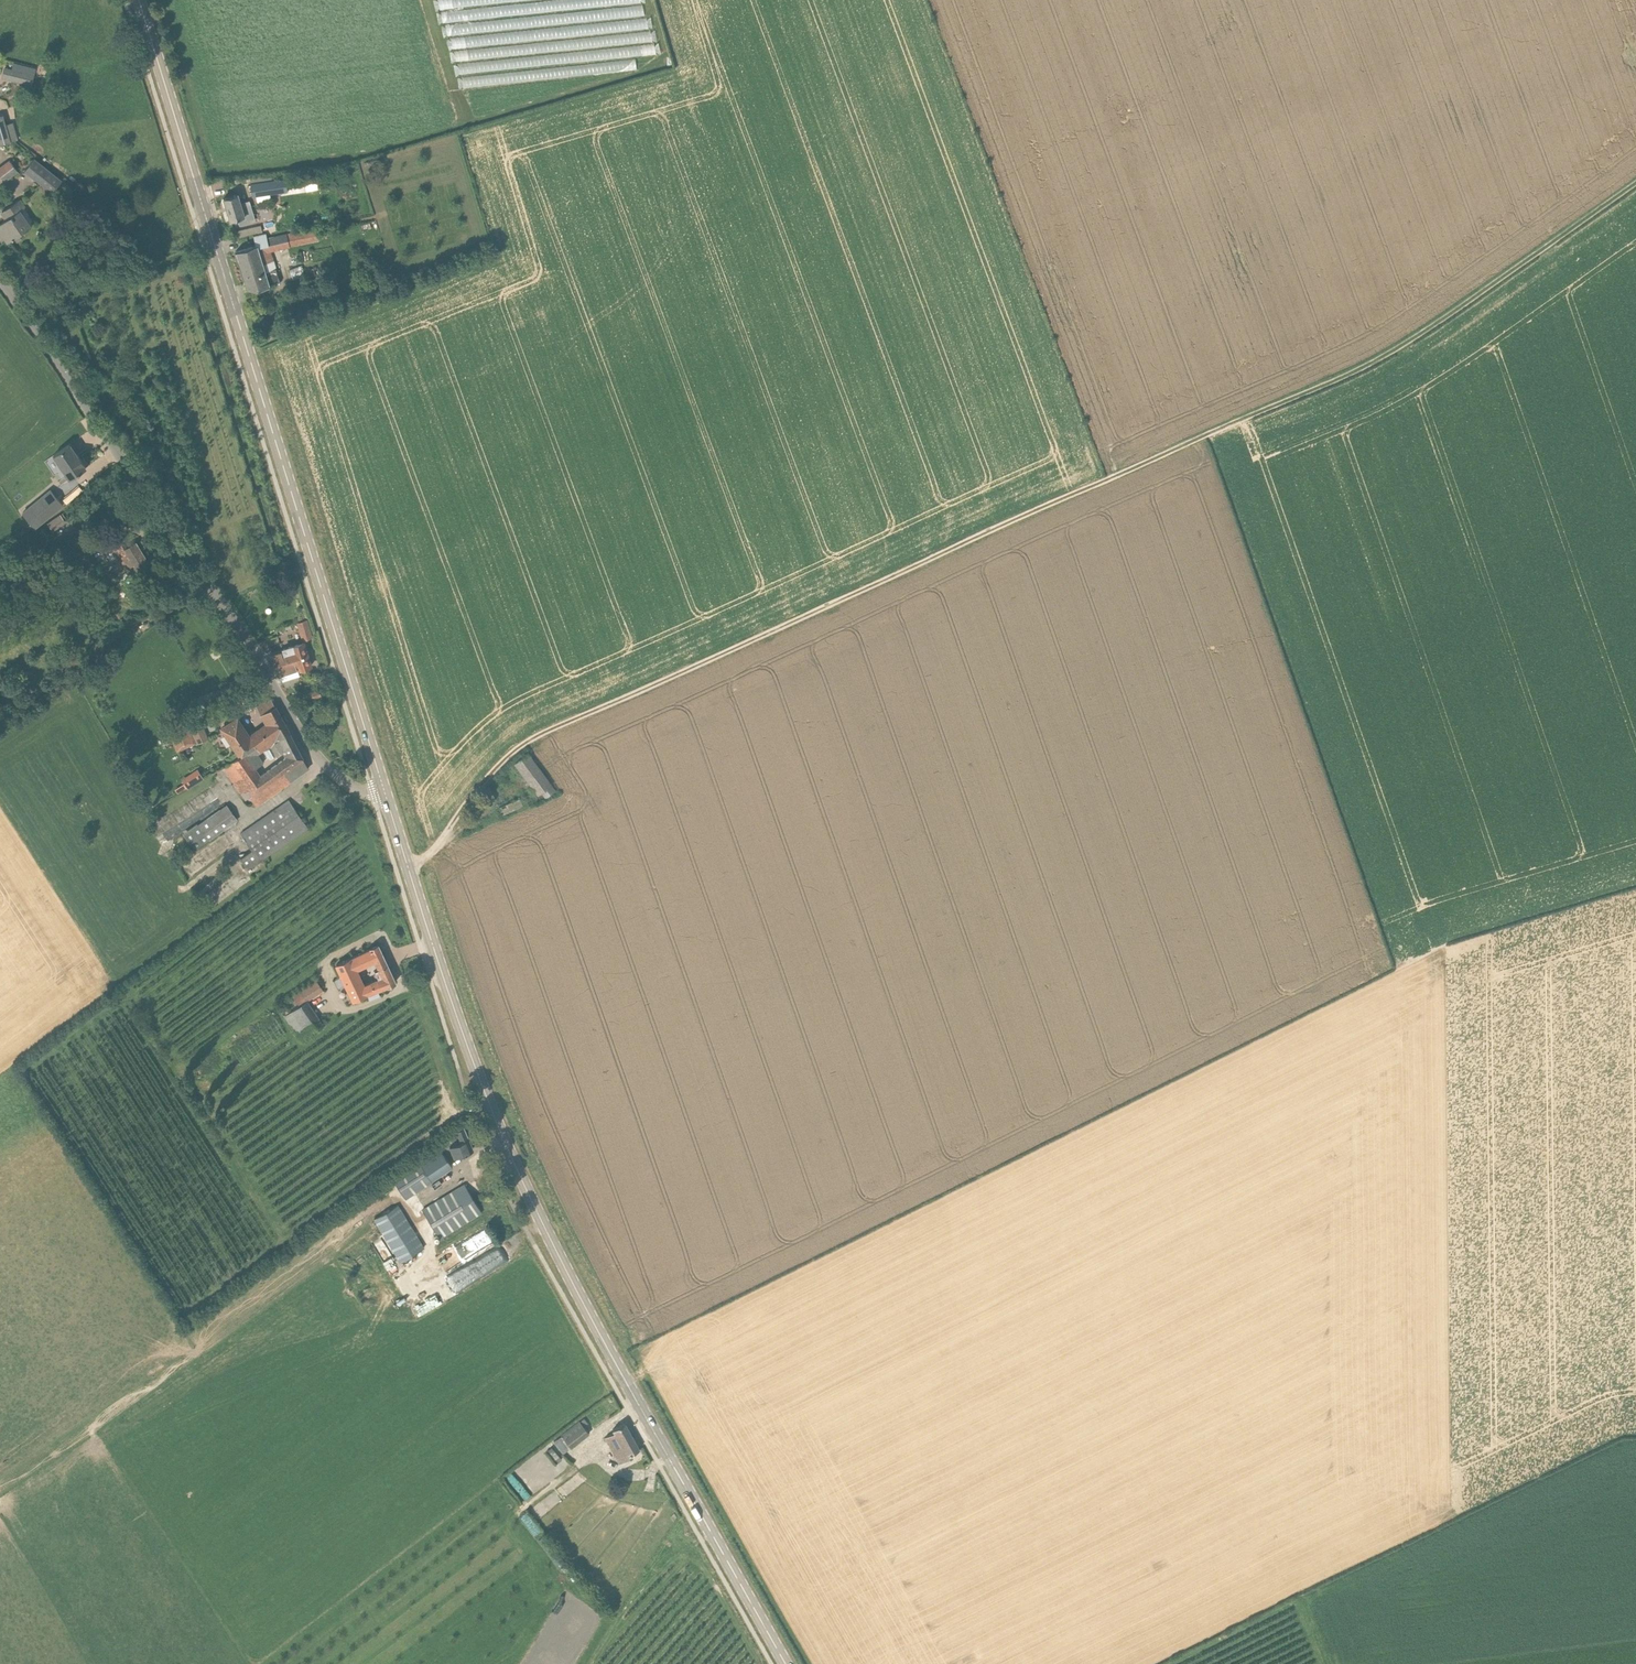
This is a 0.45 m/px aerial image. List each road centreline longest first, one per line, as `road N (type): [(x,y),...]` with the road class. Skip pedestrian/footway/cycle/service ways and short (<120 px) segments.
road 1 (track): [(408,865),(443,842),(490,776),(539,734),(1367,366),(1635,183)]
road 2 (secondary): [(786,1663),(525,1185),(468,1048),(384,788)]
road 3 (secondary): [(384,788),(139,0)]
road 4 (tertiary): [(384,788),(356,789),(313,752),(0,277)]

